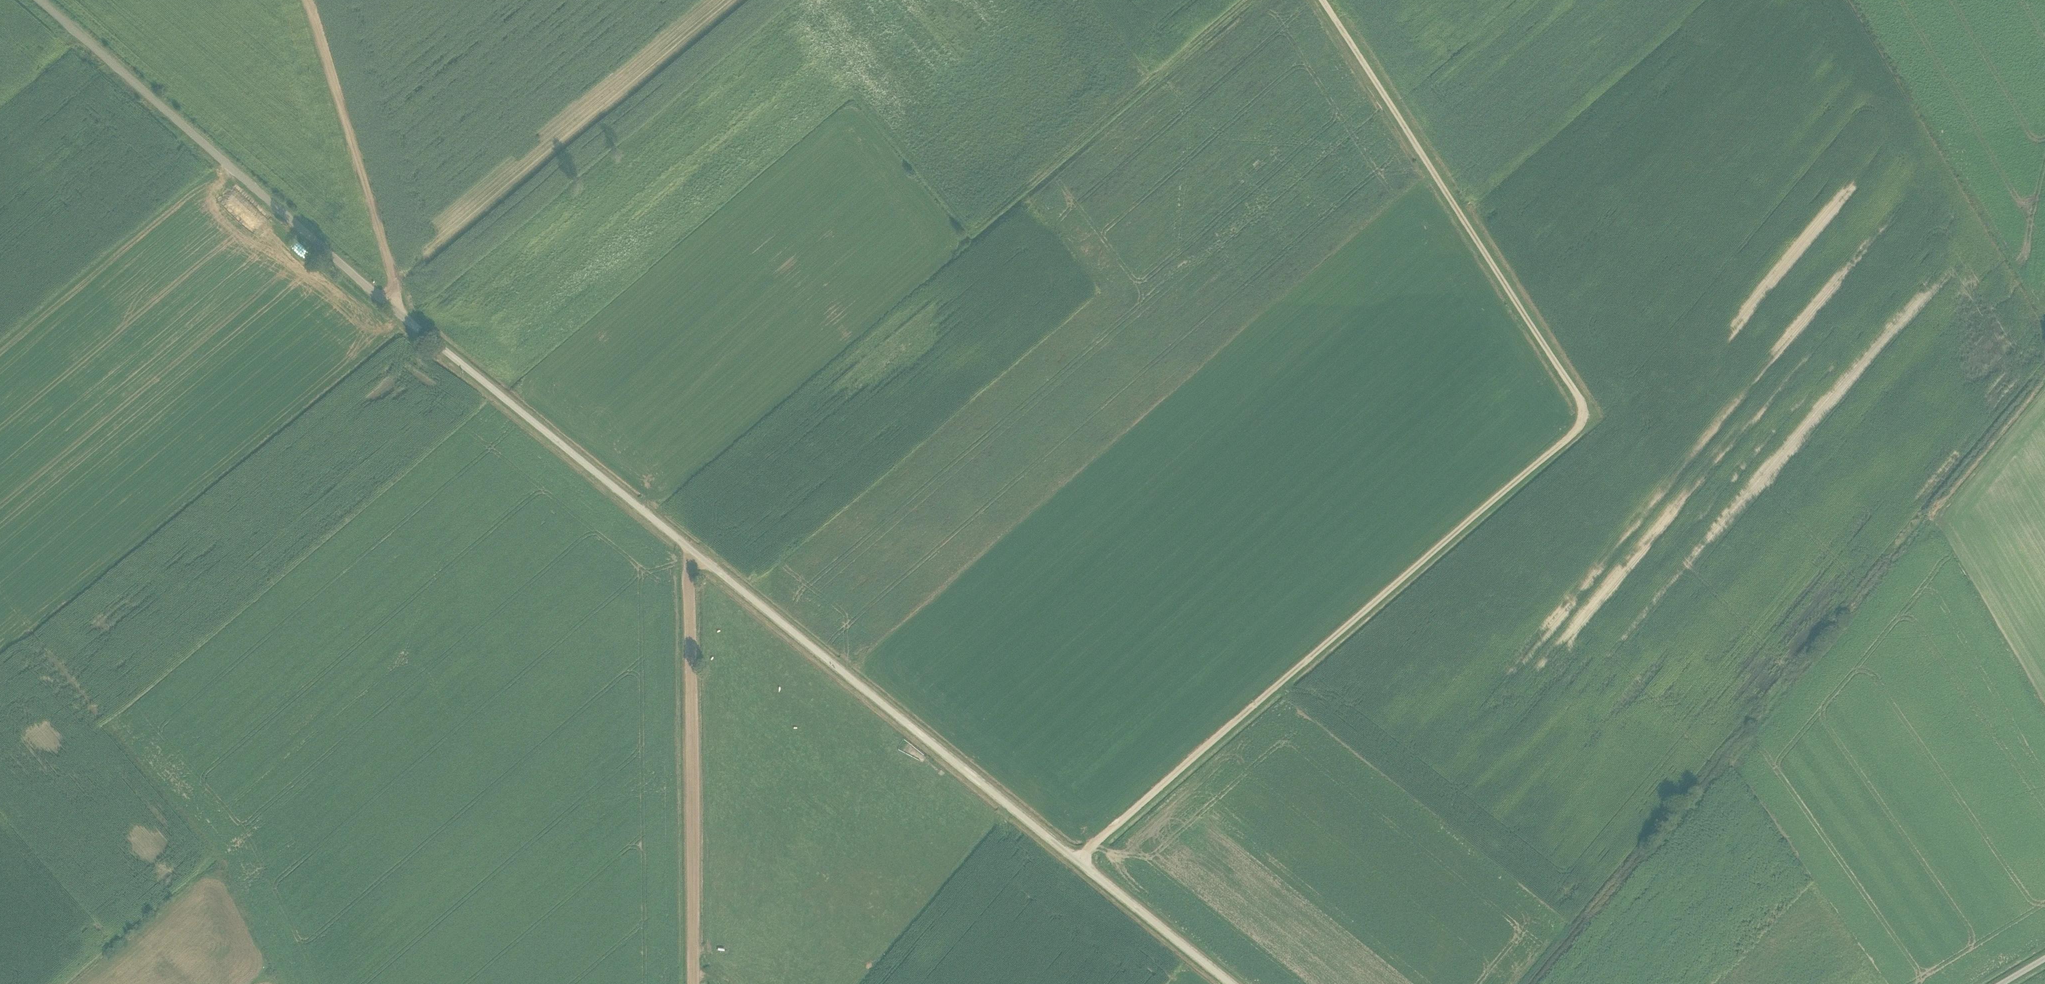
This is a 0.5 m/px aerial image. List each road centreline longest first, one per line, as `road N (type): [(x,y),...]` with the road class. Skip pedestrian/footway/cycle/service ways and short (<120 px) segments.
road 1 (track): [(1323,0),(1577,395),(1579,422),(1077,858)]
road 2 (track): [(1230,983),(690,550)]
road 3 (unclassified): [(411,322),(39,0)]
road 4 (track): [(695,983),(690,550)]
road 5 (track): [(690,550),(411,322)]
road 6 (track): [(400,314),(309,0)]

